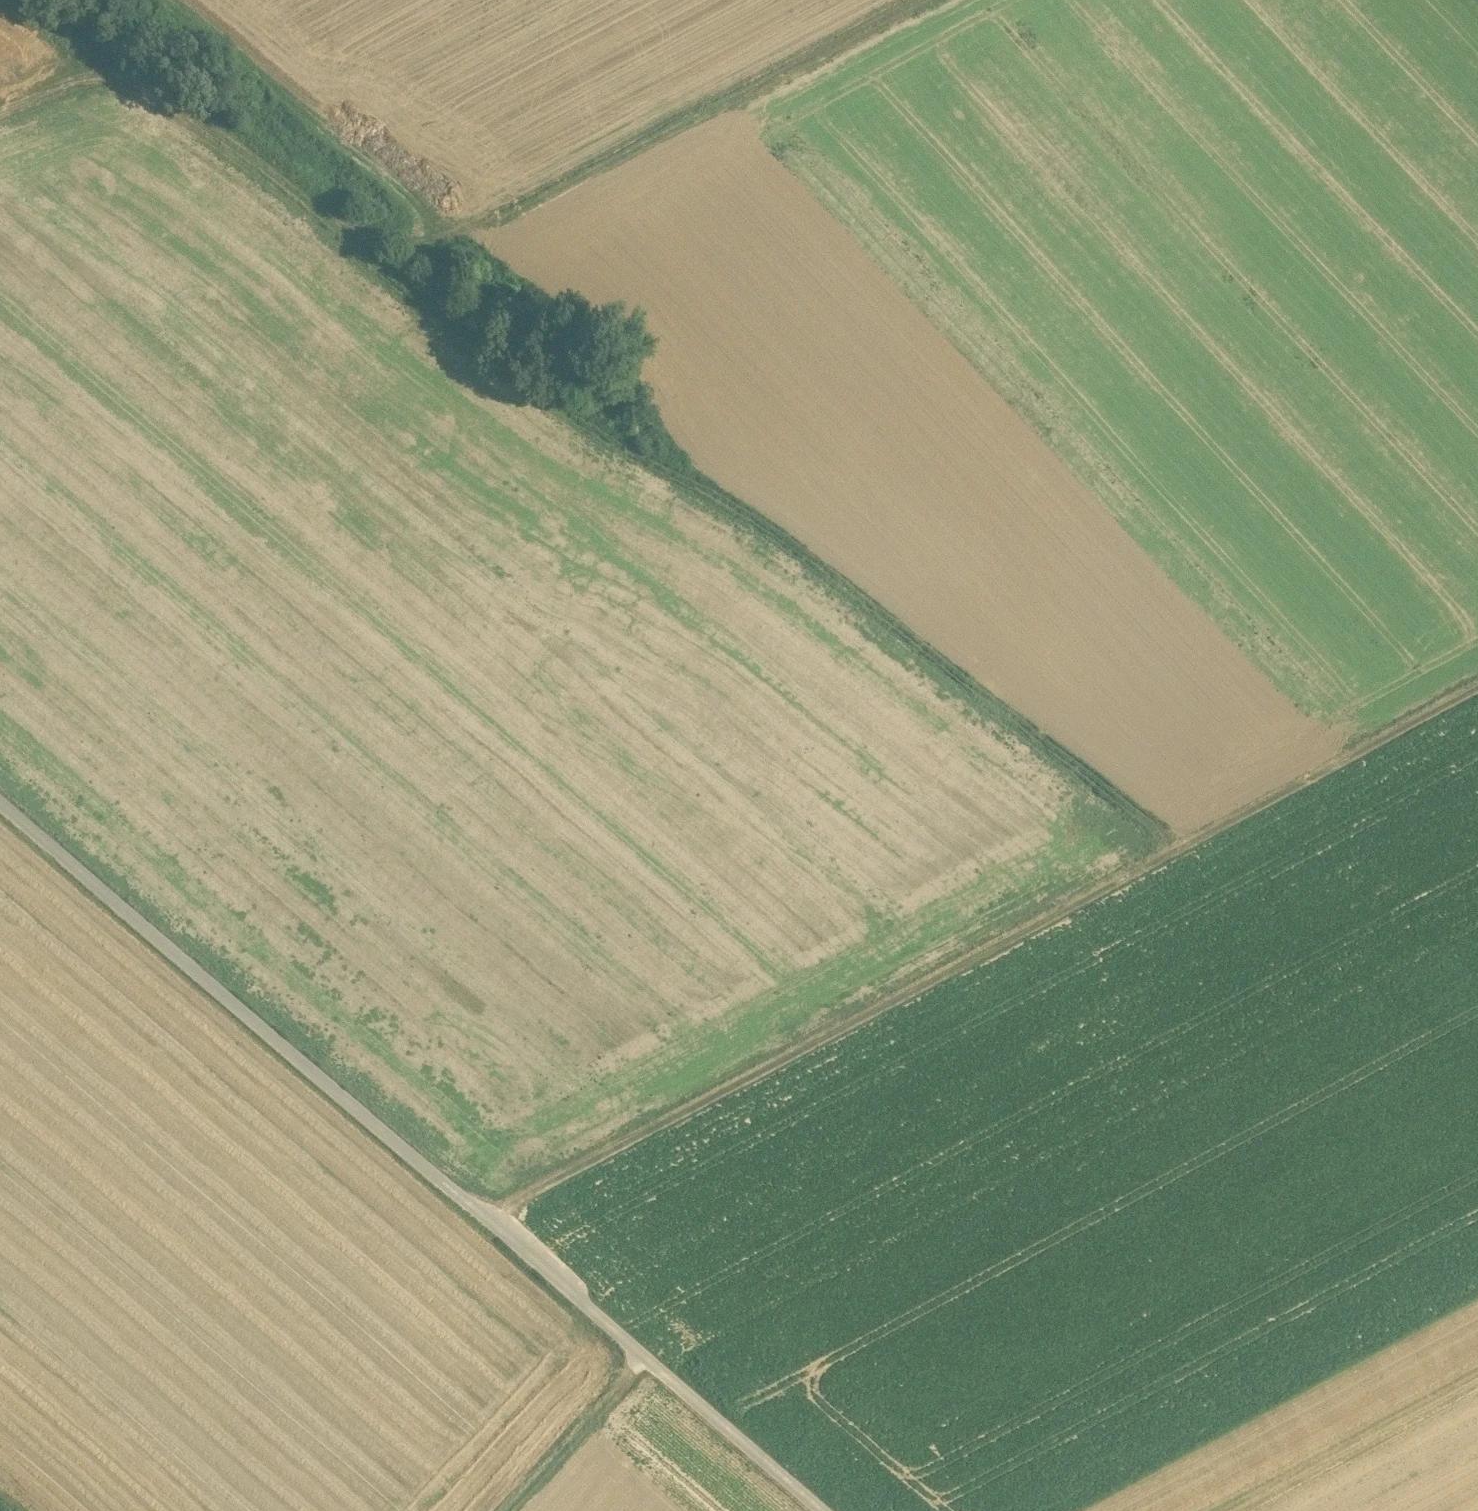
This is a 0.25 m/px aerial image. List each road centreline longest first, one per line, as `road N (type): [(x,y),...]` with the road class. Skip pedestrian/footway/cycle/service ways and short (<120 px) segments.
road 1 (track): [(501,1236),(1477,710)]
road 2 (track): [(0,805),(817,1510)]
road 3 (track): [(1202,859),(851,584),(573,431),(355,248),(359,237)]
road 4 (track): [(0,132),(126,94),(225,138),(359,237),(430,258),(475,249),(165,0)]
road 5 (track): [(475,249),(525,236),(962,0)]
road 6 (track): [(654,1372),(527,1510)]

